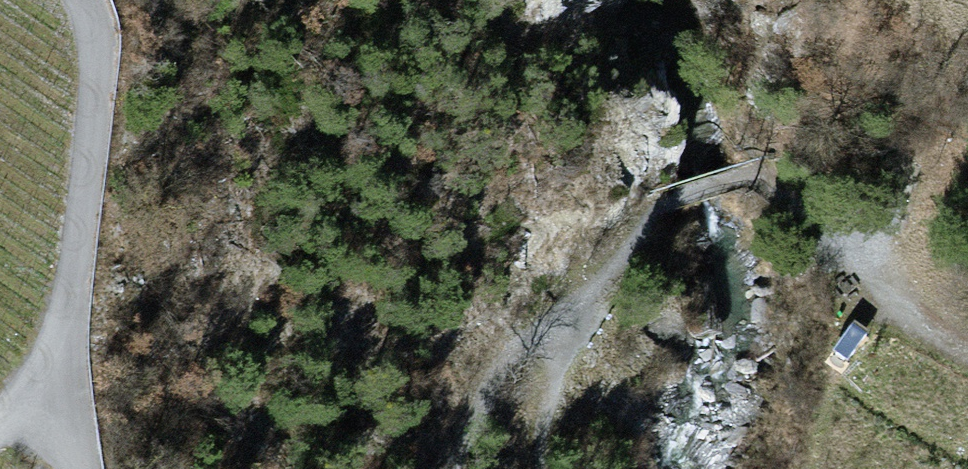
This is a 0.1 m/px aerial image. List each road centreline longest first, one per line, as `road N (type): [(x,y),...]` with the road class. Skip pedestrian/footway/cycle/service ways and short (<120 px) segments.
road 1 (track): [(967,358),(759,169),(661,204),(585,320)]
road 2 (track): [(74,0),(55,366)]
road 3 (track): [(585,320),(498,367),(456,468)]

